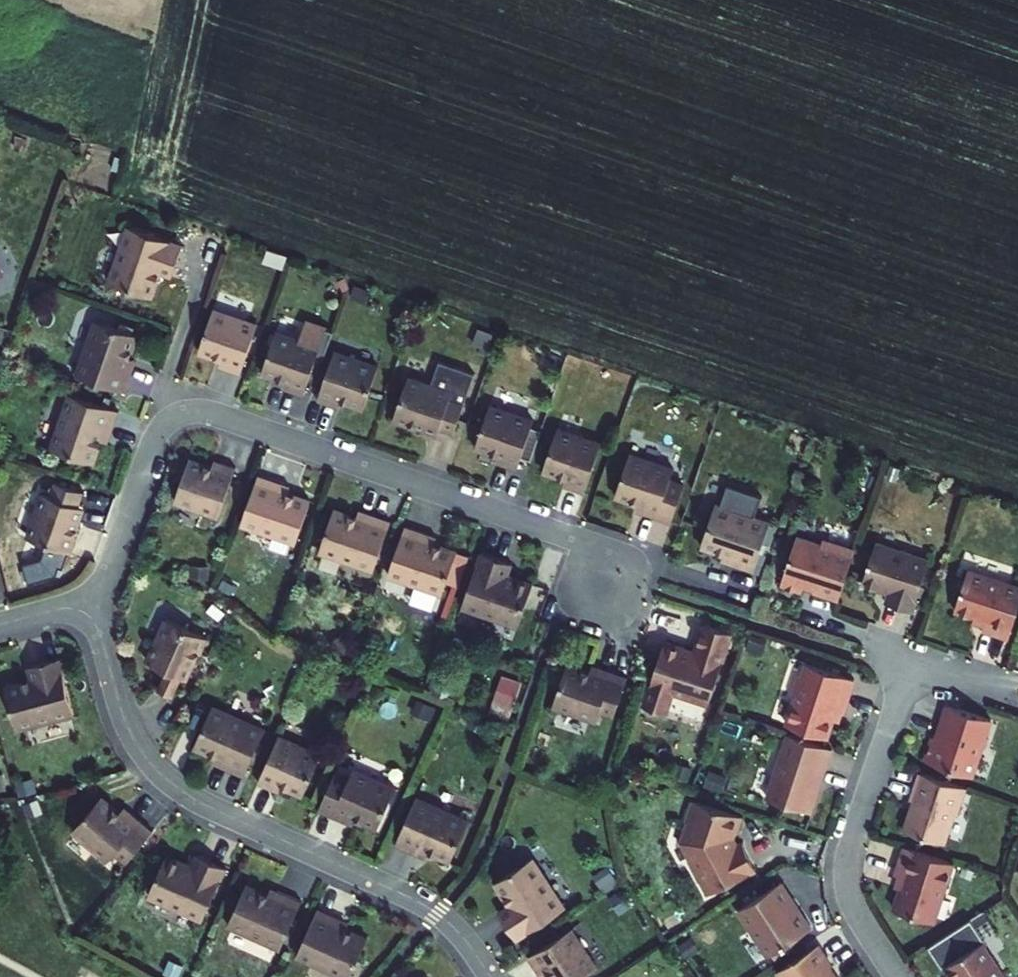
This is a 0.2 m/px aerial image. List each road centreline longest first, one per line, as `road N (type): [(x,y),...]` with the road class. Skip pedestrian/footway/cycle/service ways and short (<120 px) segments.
road 1 (residential): [(86,614),(156,433),(195,410),(585,545),(614,577)]
road 2 (residential): [(86,614),(128,729),(164,777),(207,806),(428,908),(459,933),(489,976)]
road 3 (residential): [(909,671),(846,879),(852,906),(897,976)]

